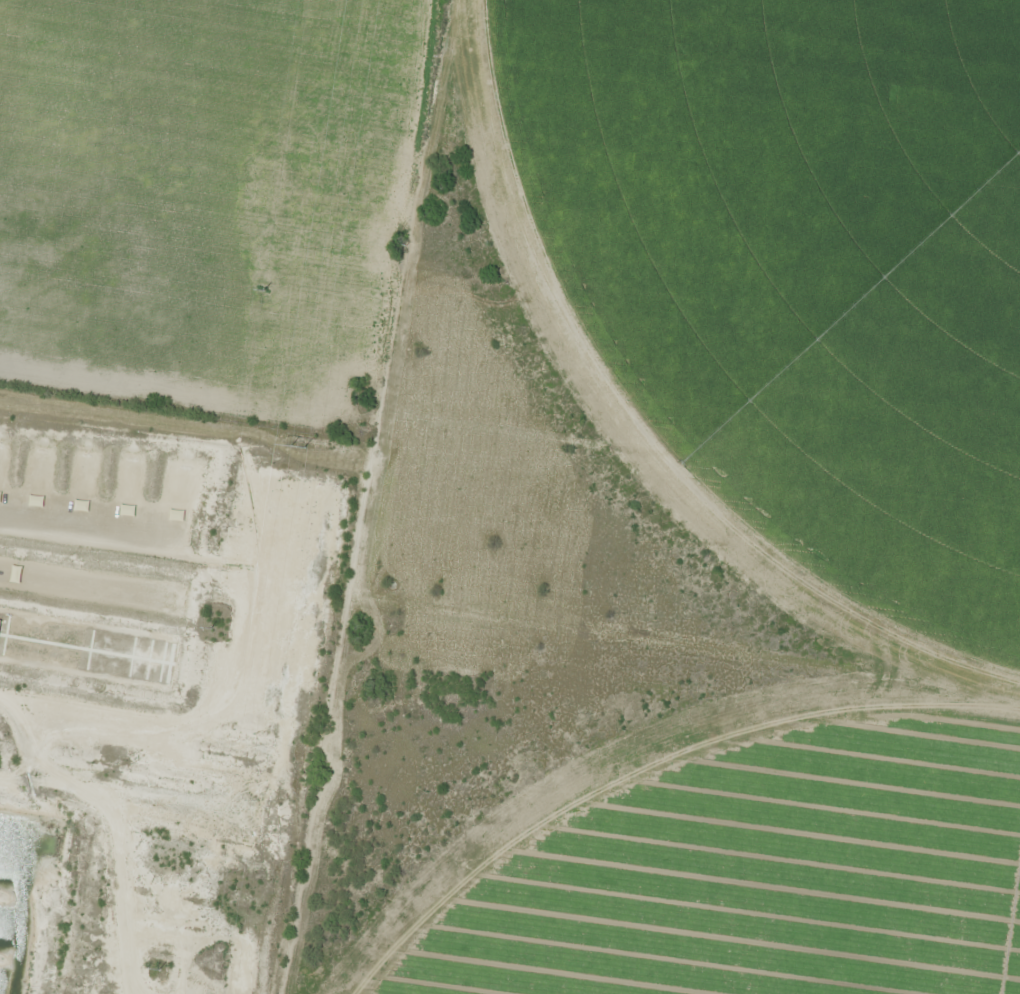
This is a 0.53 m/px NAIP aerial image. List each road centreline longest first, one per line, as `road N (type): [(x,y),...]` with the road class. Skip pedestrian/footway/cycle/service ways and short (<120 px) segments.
road 1 (residential): [(440,0),(334,659),(306,721),(262,993)]

